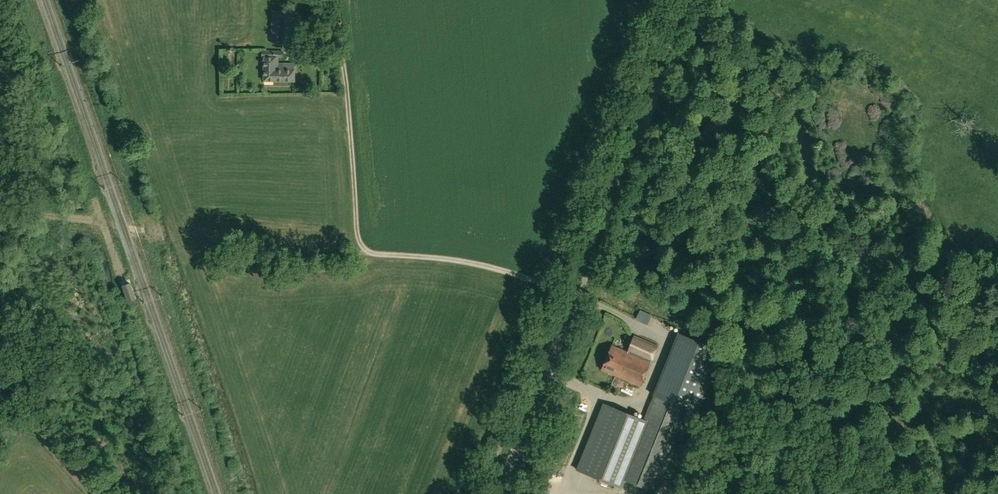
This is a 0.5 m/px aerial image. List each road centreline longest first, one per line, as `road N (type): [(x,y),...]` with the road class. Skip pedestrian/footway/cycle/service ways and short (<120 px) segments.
road 1 (tertiary): [(498,493),(688,0)]
road 2 (track): [(345,82),(365,254),(149,232)]
road 3 (track): [(365,254),(476,264),(573,294)]

